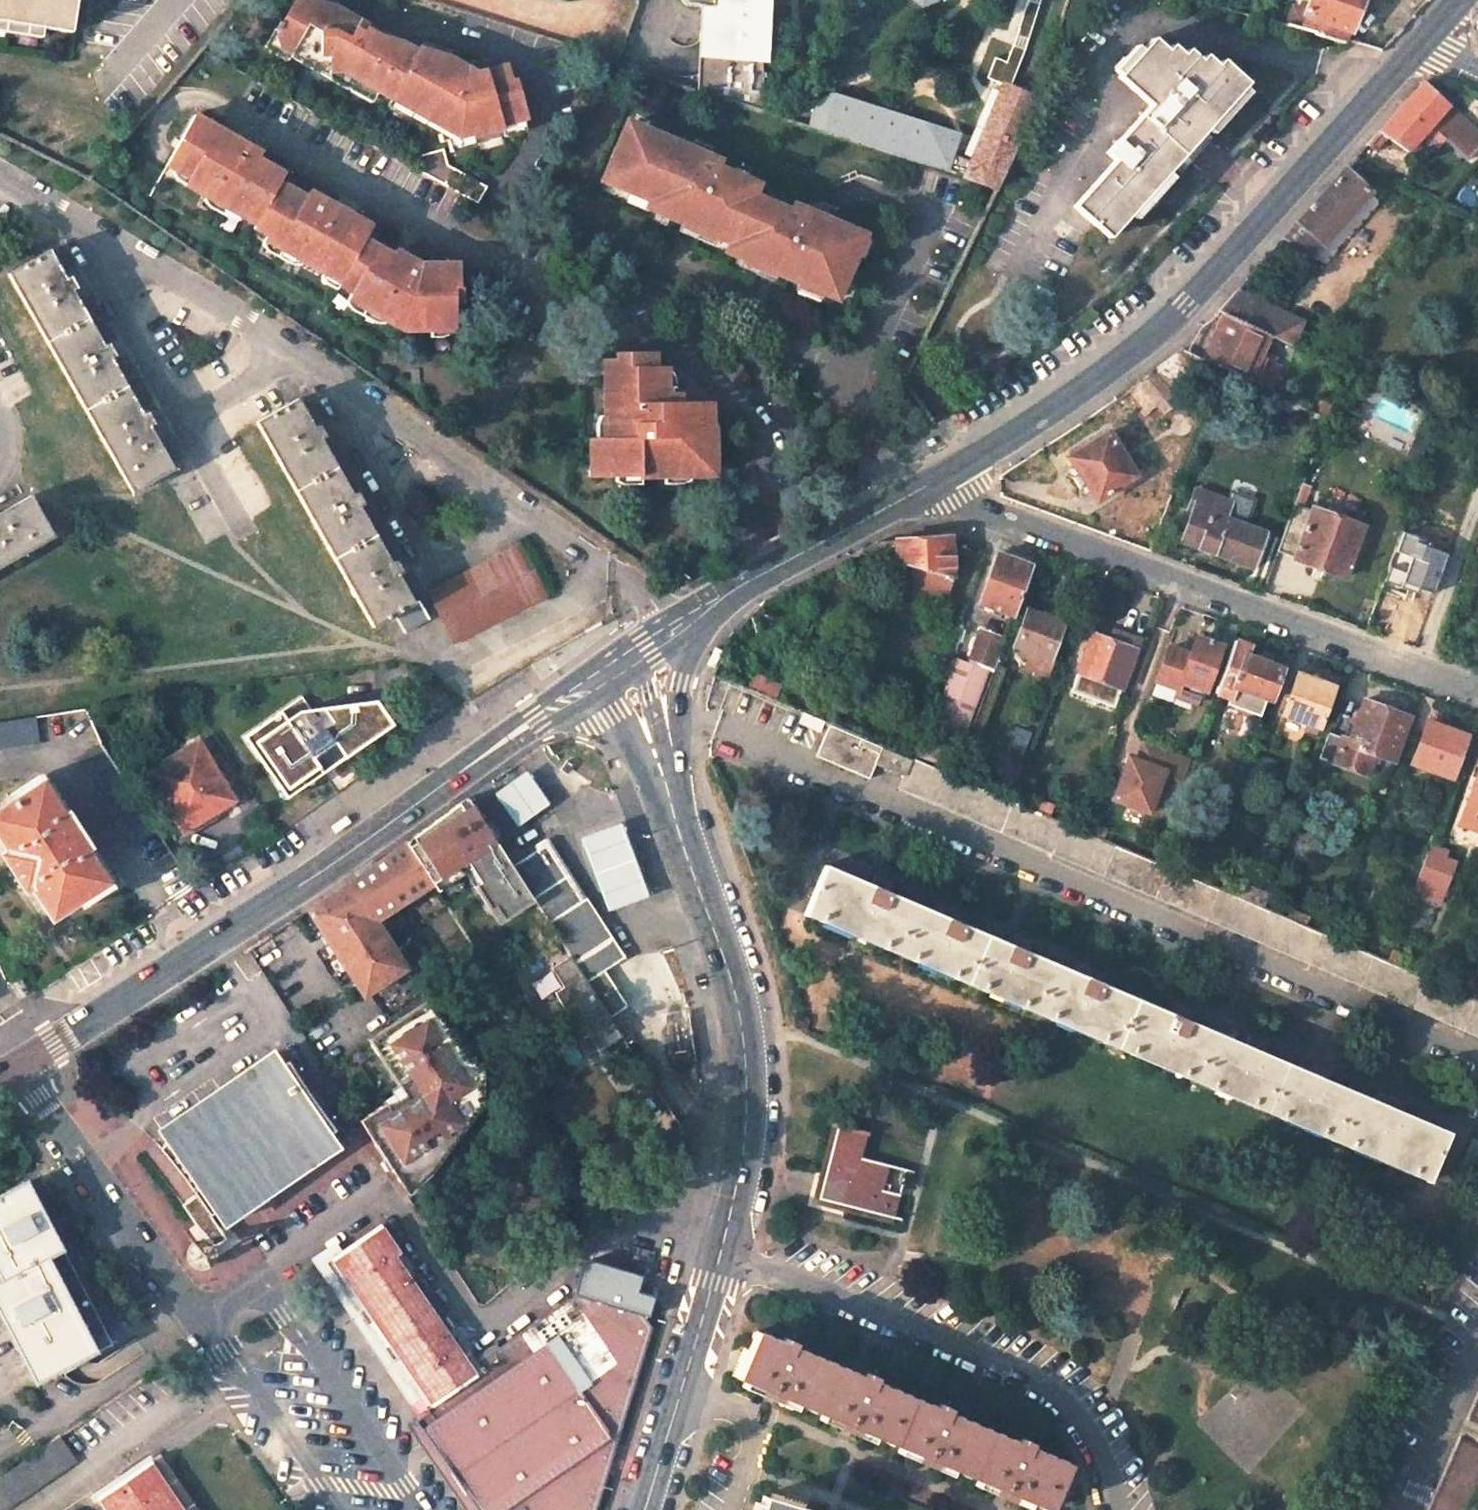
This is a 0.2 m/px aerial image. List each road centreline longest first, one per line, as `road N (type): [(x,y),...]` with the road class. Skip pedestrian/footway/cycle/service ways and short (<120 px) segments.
road 1 (residential): [(673,630),(647,593),(608,565),(247,321),(0,174)]
road 2 (secondary): [(671,799),(729,973),(747,1107),(726,1229),(644,1509)]
road 3 (primary): [(590,683),(361,844),(16,1066)]
road 4 (primary): [(1430,38),(1187,304),(1114,368),(940,479)]
road 5 (unclassified): [(940,479),(959,498),(1477,690)]
road 6 (residential): [(421,1509),(263,1282),(203,1321)]
road 7 (residential): [(16,1066),(203,1321)]
road 8 (residential): [(203,1321),(338,1509)]
road 9 (secondary): [(671,799),(686,656),(740,587)]
road 10 (primary): [(940,479),(740,587)]
road 11 (secondary): [(671,799),(646,681),(627,660)]
road 12 (secondary): [(590,683),(671,799)]

